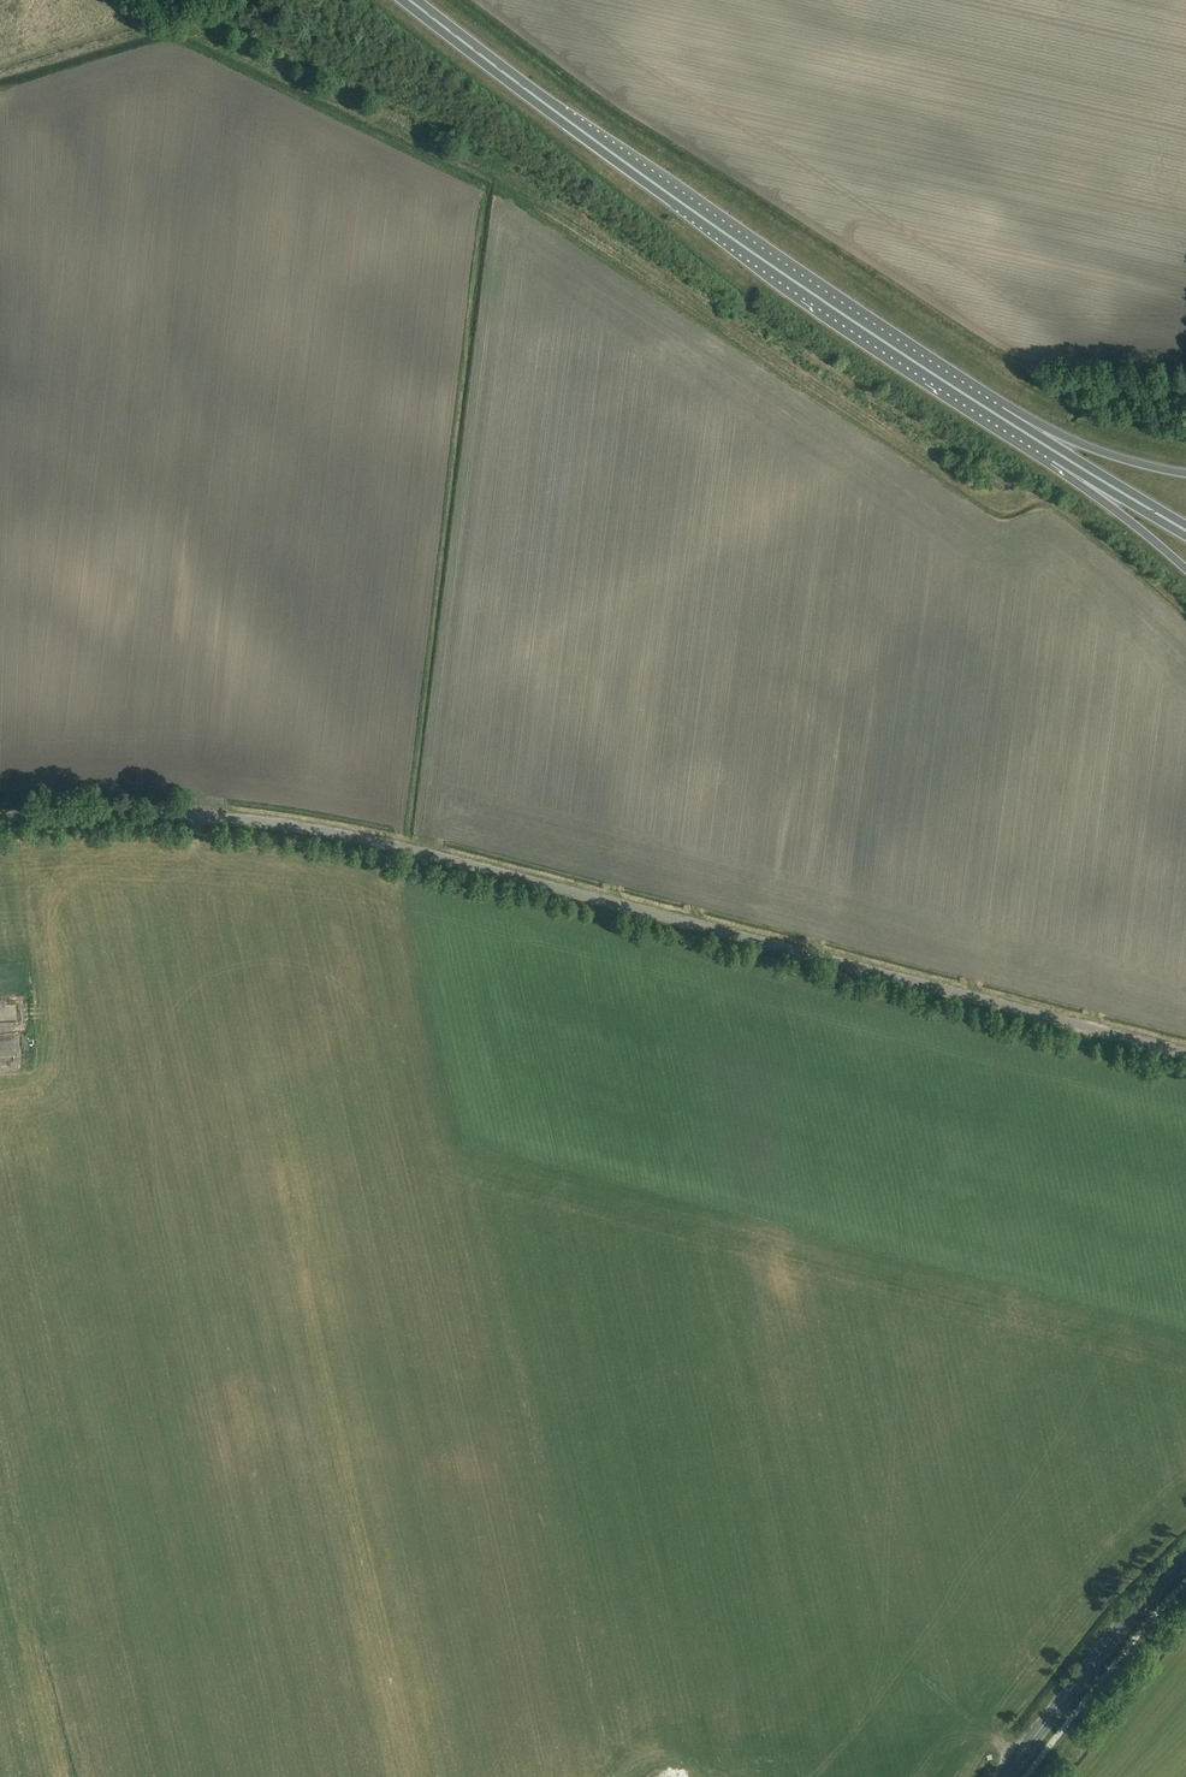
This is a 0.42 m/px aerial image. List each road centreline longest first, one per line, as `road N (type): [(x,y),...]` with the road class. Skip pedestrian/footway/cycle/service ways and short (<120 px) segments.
road 1 (unclassified): [(1185,1055),(354,837),(175,814),(0,818)]
road 2 (trunk): [(1016,426),(617,158),(410,0)]
road 3 (primary): [(1003,1776),(1185,1559)]
road 4 (trunk): [(1185,473),(1016,426)]
road 5 (trunk): [(1069,460),(1093,492),(1185,569)]
road 6 (trunk): [(1185,531),(1069,460)]

